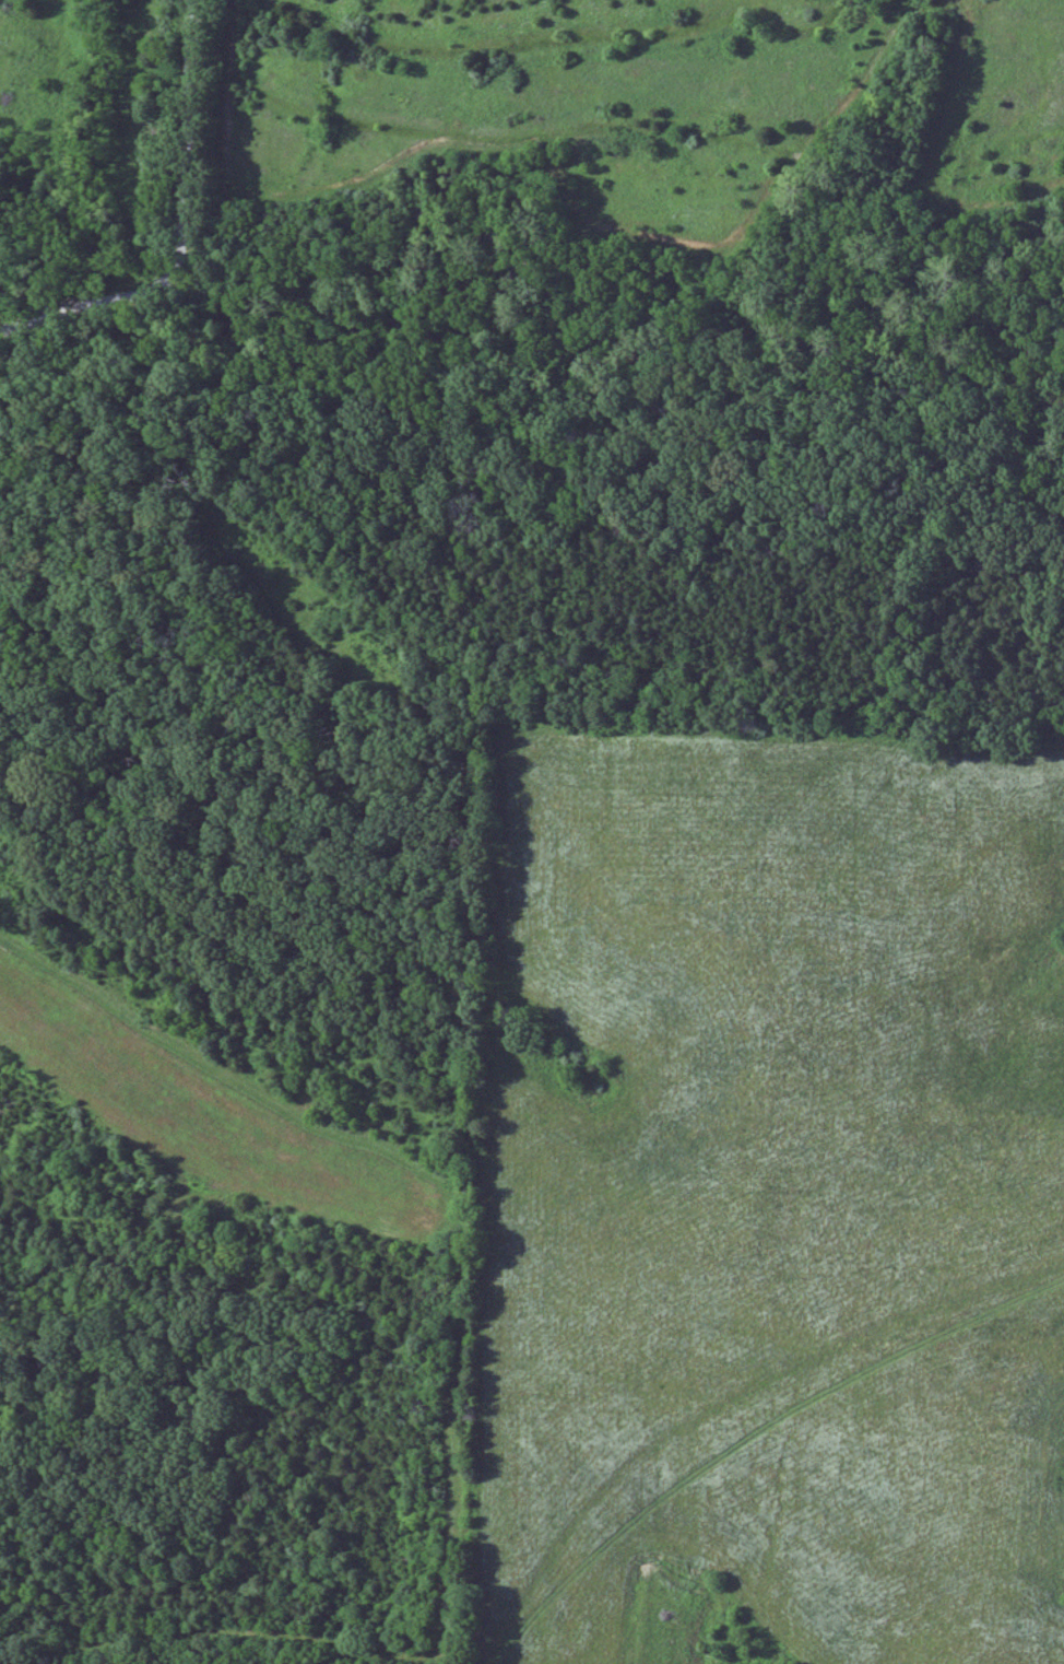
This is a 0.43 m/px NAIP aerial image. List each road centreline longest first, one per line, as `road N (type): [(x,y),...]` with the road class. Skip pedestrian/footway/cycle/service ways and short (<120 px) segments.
road 1 (residential): [(0,330),(154,284),(178,263),(188,201),(194,0)]

